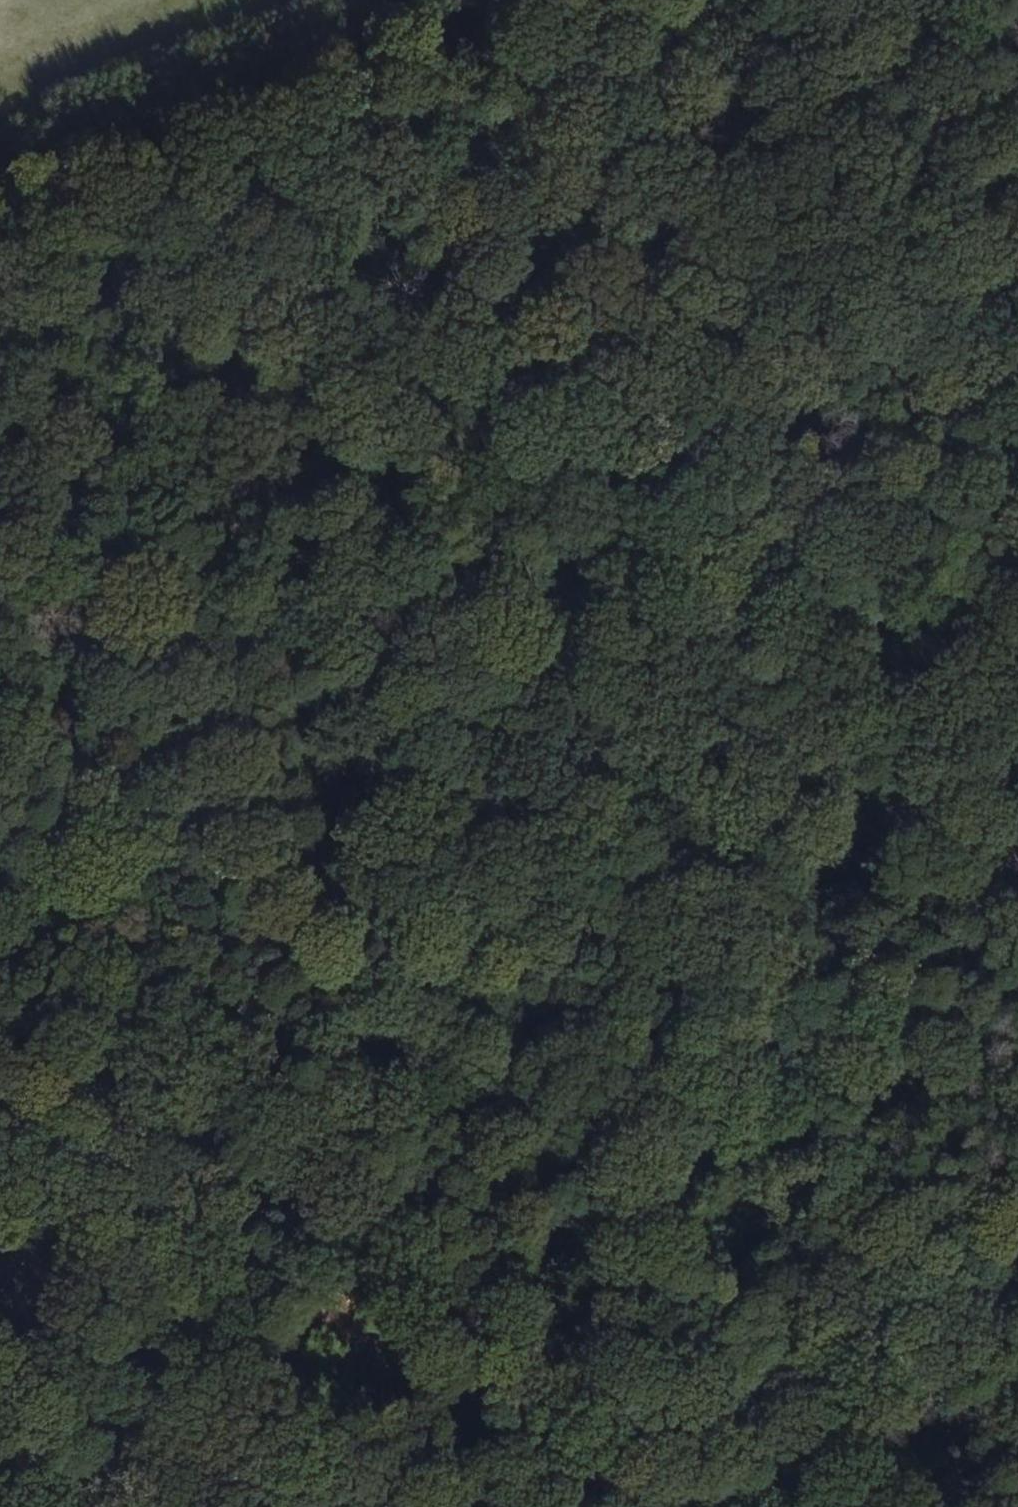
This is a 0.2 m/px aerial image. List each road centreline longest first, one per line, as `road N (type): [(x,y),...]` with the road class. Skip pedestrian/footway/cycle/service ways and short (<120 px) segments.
road 1 (track): [(632,1506),(0,1111)]

